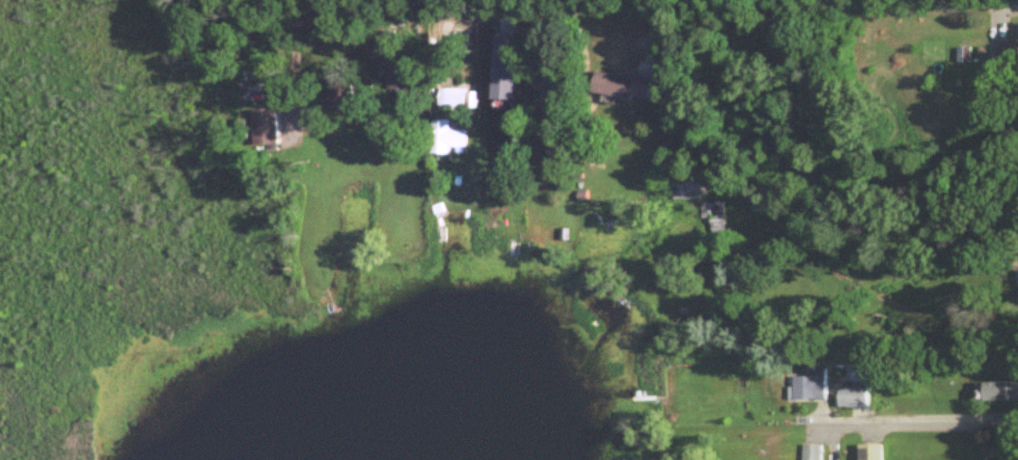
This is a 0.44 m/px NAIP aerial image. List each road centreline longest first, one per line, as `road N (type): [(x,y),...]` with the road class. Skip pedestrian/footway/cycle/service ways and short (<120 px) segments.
road 1 (residential): [(880,0),(568,0)]

